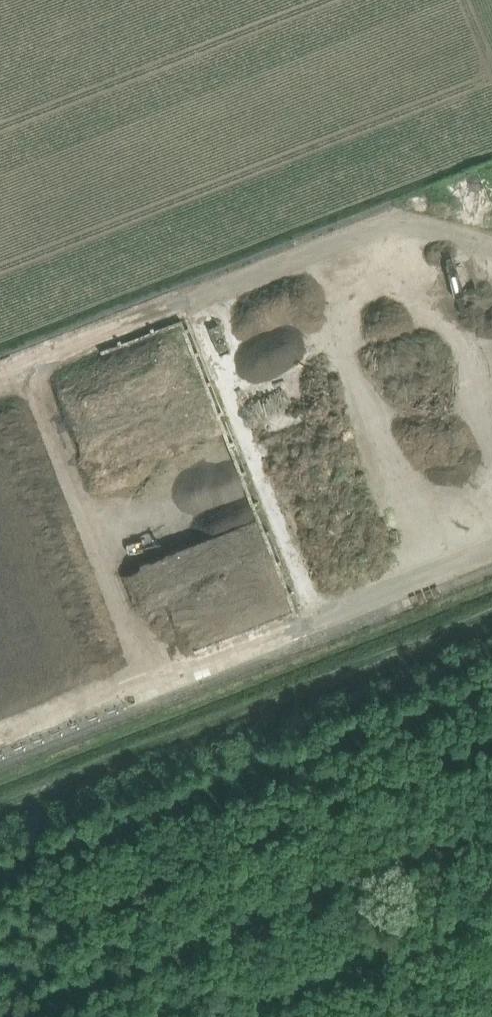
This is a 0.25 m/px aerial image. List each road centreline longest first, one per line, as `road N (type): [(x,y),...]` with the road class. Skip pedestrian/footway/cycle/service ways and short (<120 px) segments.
road 1 (track): [(491,582),(0,774)]

